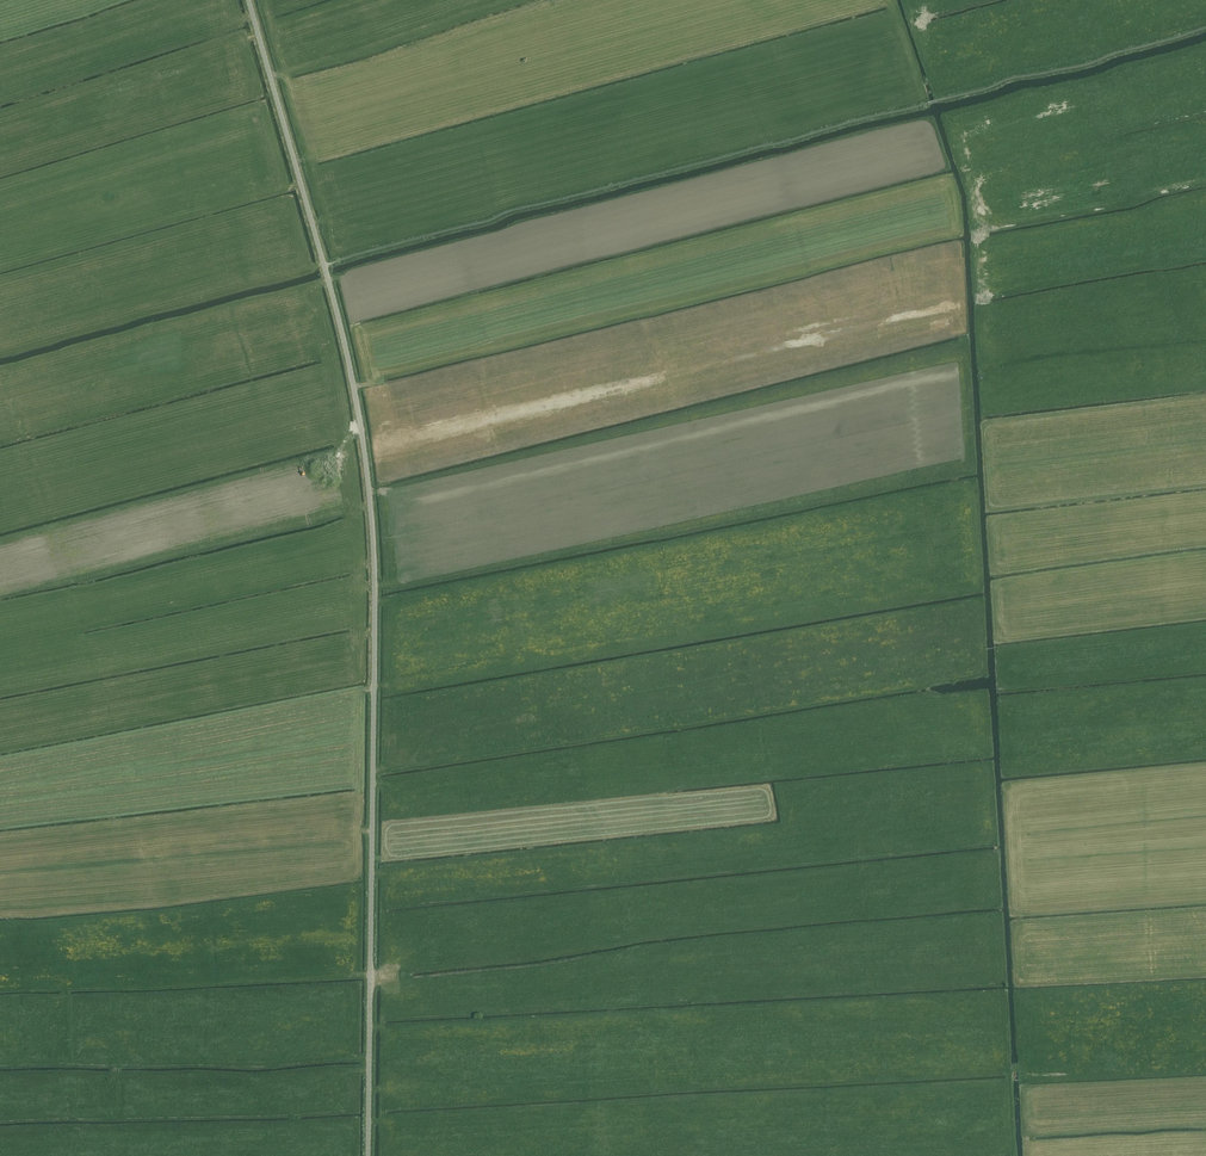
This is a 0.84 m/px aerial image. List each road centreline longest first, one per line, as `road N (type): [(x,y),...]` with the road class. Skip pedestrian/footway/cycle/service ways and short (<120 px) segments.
road 1 (unclassified): [(368,1155),(370,518),(345,344),(248,0)]

